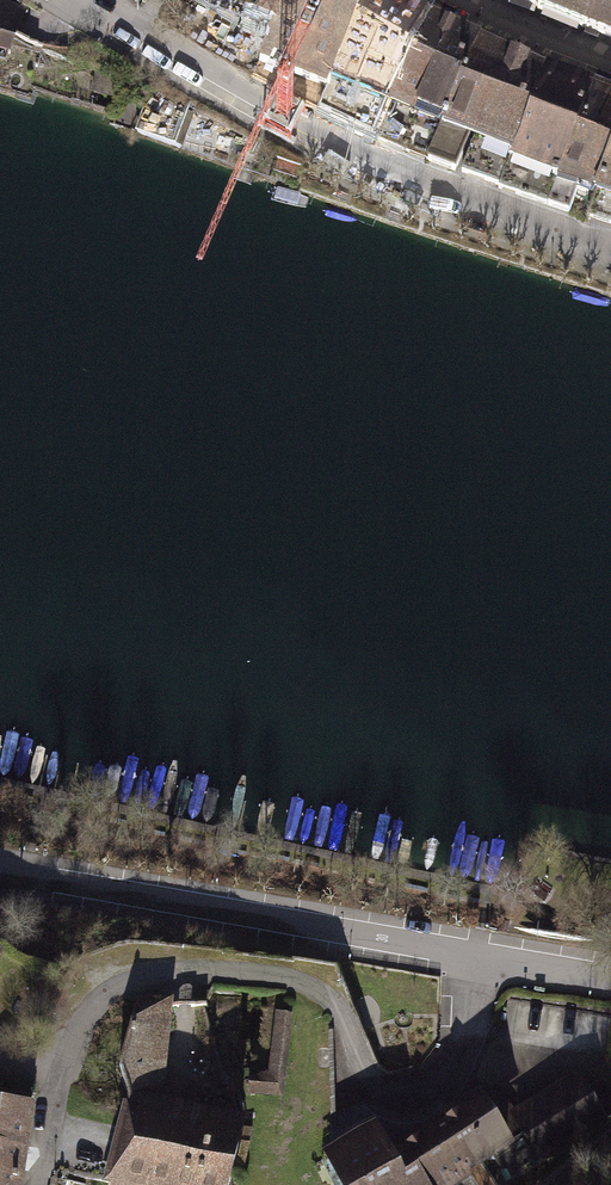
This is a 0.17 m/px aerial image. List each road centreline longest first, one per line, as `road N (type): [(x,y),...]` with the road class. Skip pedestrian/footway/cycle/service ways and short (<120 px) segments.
road 1 (residential): [(480,959),(455,1071),(395,1096),(369,1087),(342,1017),(324,994),(285,979),(128,977),(99,991),(61,1075),(37,1184)]
road 2 (residential): [(610,248),(450,192),(354,147),(93,0)]
road 3 (residential): [(0,874),(480,959)]
road 4 (residential): [(455,0),(610,66)]
road 5 (residential): [(480,959),(610,984)]

